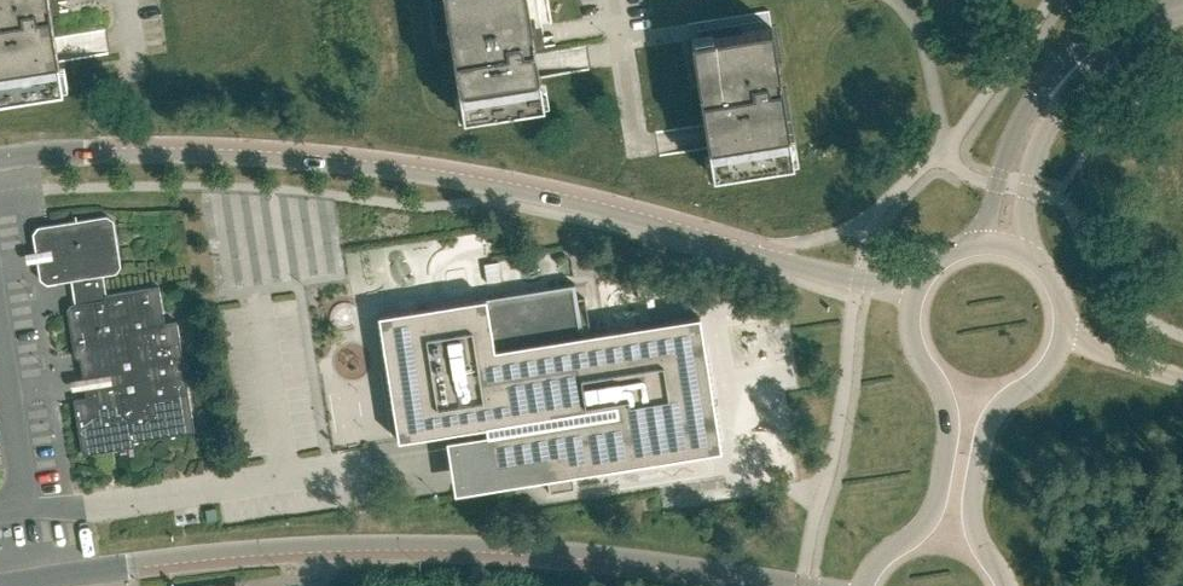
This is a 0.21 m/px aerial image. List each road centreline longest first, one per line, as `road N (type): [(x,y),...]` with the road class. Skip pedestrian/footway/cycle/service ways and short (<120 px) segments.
road 1 (tertiary): [(914,295),(518,188),(372,165),(214,154),(0,157)]
road 2 (tertiary): [(0,585),(337,547),(528,550),(800,585)]
road 3 (residential): [(365,464),(0,516)]
road 4 (tertiary): [(914,295),(911,339),(942,394),(946,447),(932,511),(864,585)]
road 5 (tertiary): [(1005,585),(971,507),(983,440),(994,410),(1039,378),(1062,341)]
road 6 (unclassified): [(1057,85),(1017,127),(980,244)]
road 7 (unclassified): [(1022,250),(1027,191),(1057,109),(1057,85)]
road 8 (unclassified): [(1182,3),(1088,49),(1057,85)]
road 9 (residential): [(638,140),(616,0)]
road 10 (tertiary): [(1182,380),(1062,341)]

